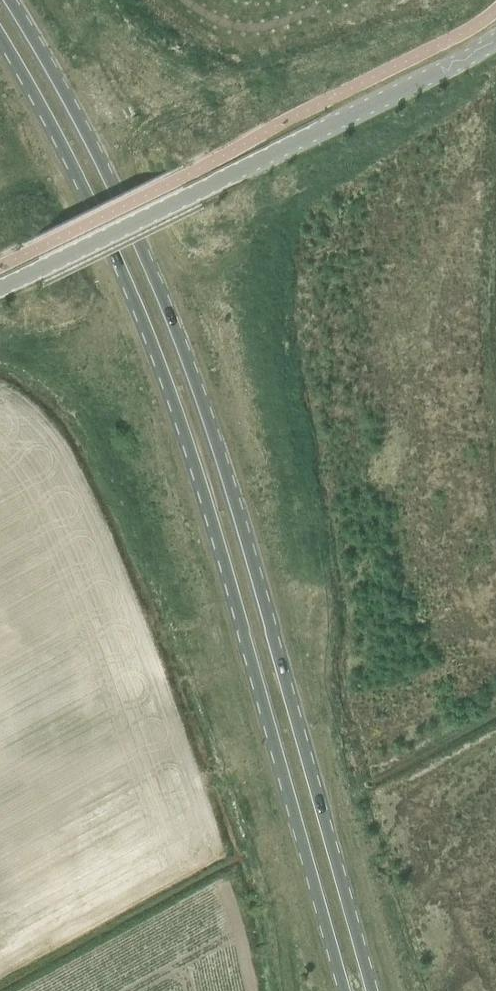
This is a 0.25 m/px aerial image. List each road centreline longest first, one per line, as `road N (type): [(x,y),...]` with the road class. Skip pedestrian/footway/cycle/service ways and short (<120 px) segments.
road 1 (primary): [(372,990),(233,500),(166,304),(94,148),(9,0)]
road 2 (primary): [(0,39),(102,230),(163,372),(346,990)]
road 3 (unclassified): [(0,290),(495,40)]

